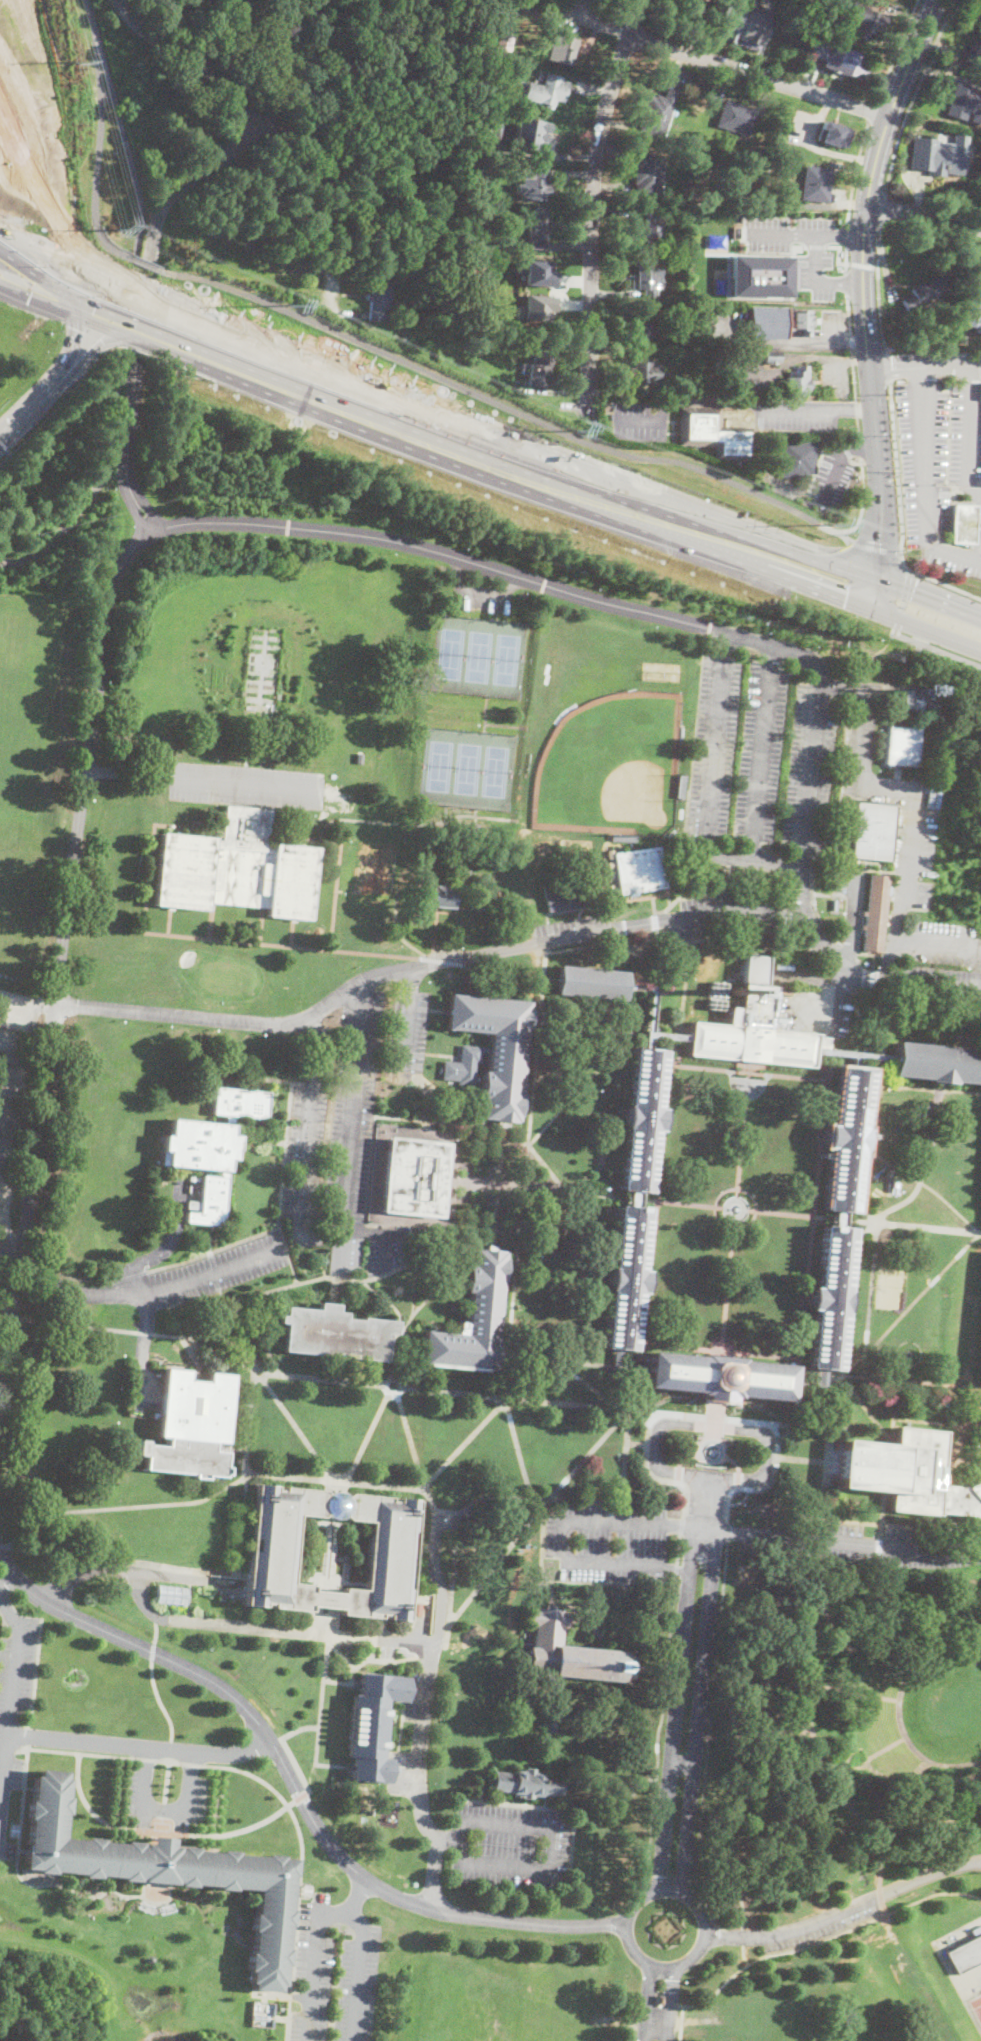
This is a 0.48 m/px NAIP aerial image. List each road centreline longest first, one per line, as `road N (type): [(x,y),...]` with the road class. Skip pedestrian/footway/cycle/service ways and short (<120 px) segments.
road 1 (residential): [(806,920),(798,867),(818,677),(802,654),(372,537),(177,525),(117,567),(55,1003),(282,1024),(314,1015),(377,975),(412,967),(728,910),(806,920)]
road 2 (primary): [(879,582),(47,263)]
road 3 (primary): [(76,305),(870,610)]
road 4 (residential): [(0,1552),(47,1602),(196,1672),(237,1700),(270,1736),(326,1839),(398,1898),(523,1922),(626,1924)]
road 5 (residential): [(586,411),(599,153),(640,0)]
road 6 (residential): [(55,1003),(0,1394)]
road 7 (residential): [(703,1531),(689,1555),(660,1889)]
road 8 (residential): [(679,1890),(710,1562),(703,1531)]
road 9 (residential): [(150,272),(157,213),(260,108),(341,0)]
road 10 (residential): [(980,1542),(948,1550),(703,1531),(708,1475)]
road 11 (residential): [(708,1475),(763,1477),(767,1438),(665,1422),(657,1428),(653,1462),(660,1469),(708,1475)]
road 12 (residential): [(706,1932),(754,1937),(799,1929),(940,1869),(980,1861)]
road 13 (residential): [(630,36),(889,114)]
road 14 (residential): [(673,1967),(702,1945),(705,1919),(691,1897),(660,1889),(637,1901),(627,1937),(640,1959),(673,1967)]
road 15 (track): [(0,1219),(33,1002),(55,1003)]
road 16 (tertiary): [(870,371),(879,582)]
road 17 (tertiary): [(867,198),(889,114),(935,0)]
road 18 (residential): [(806,920),(831,955),(862,978),(980,991)]
road 19 (residential): [(154,538),(126,472),(140,357)]
road 20 (motorway): [(38,401),(105,346),(158,338)]
road 21 (tertiary): [(865,329),(867,198)]

